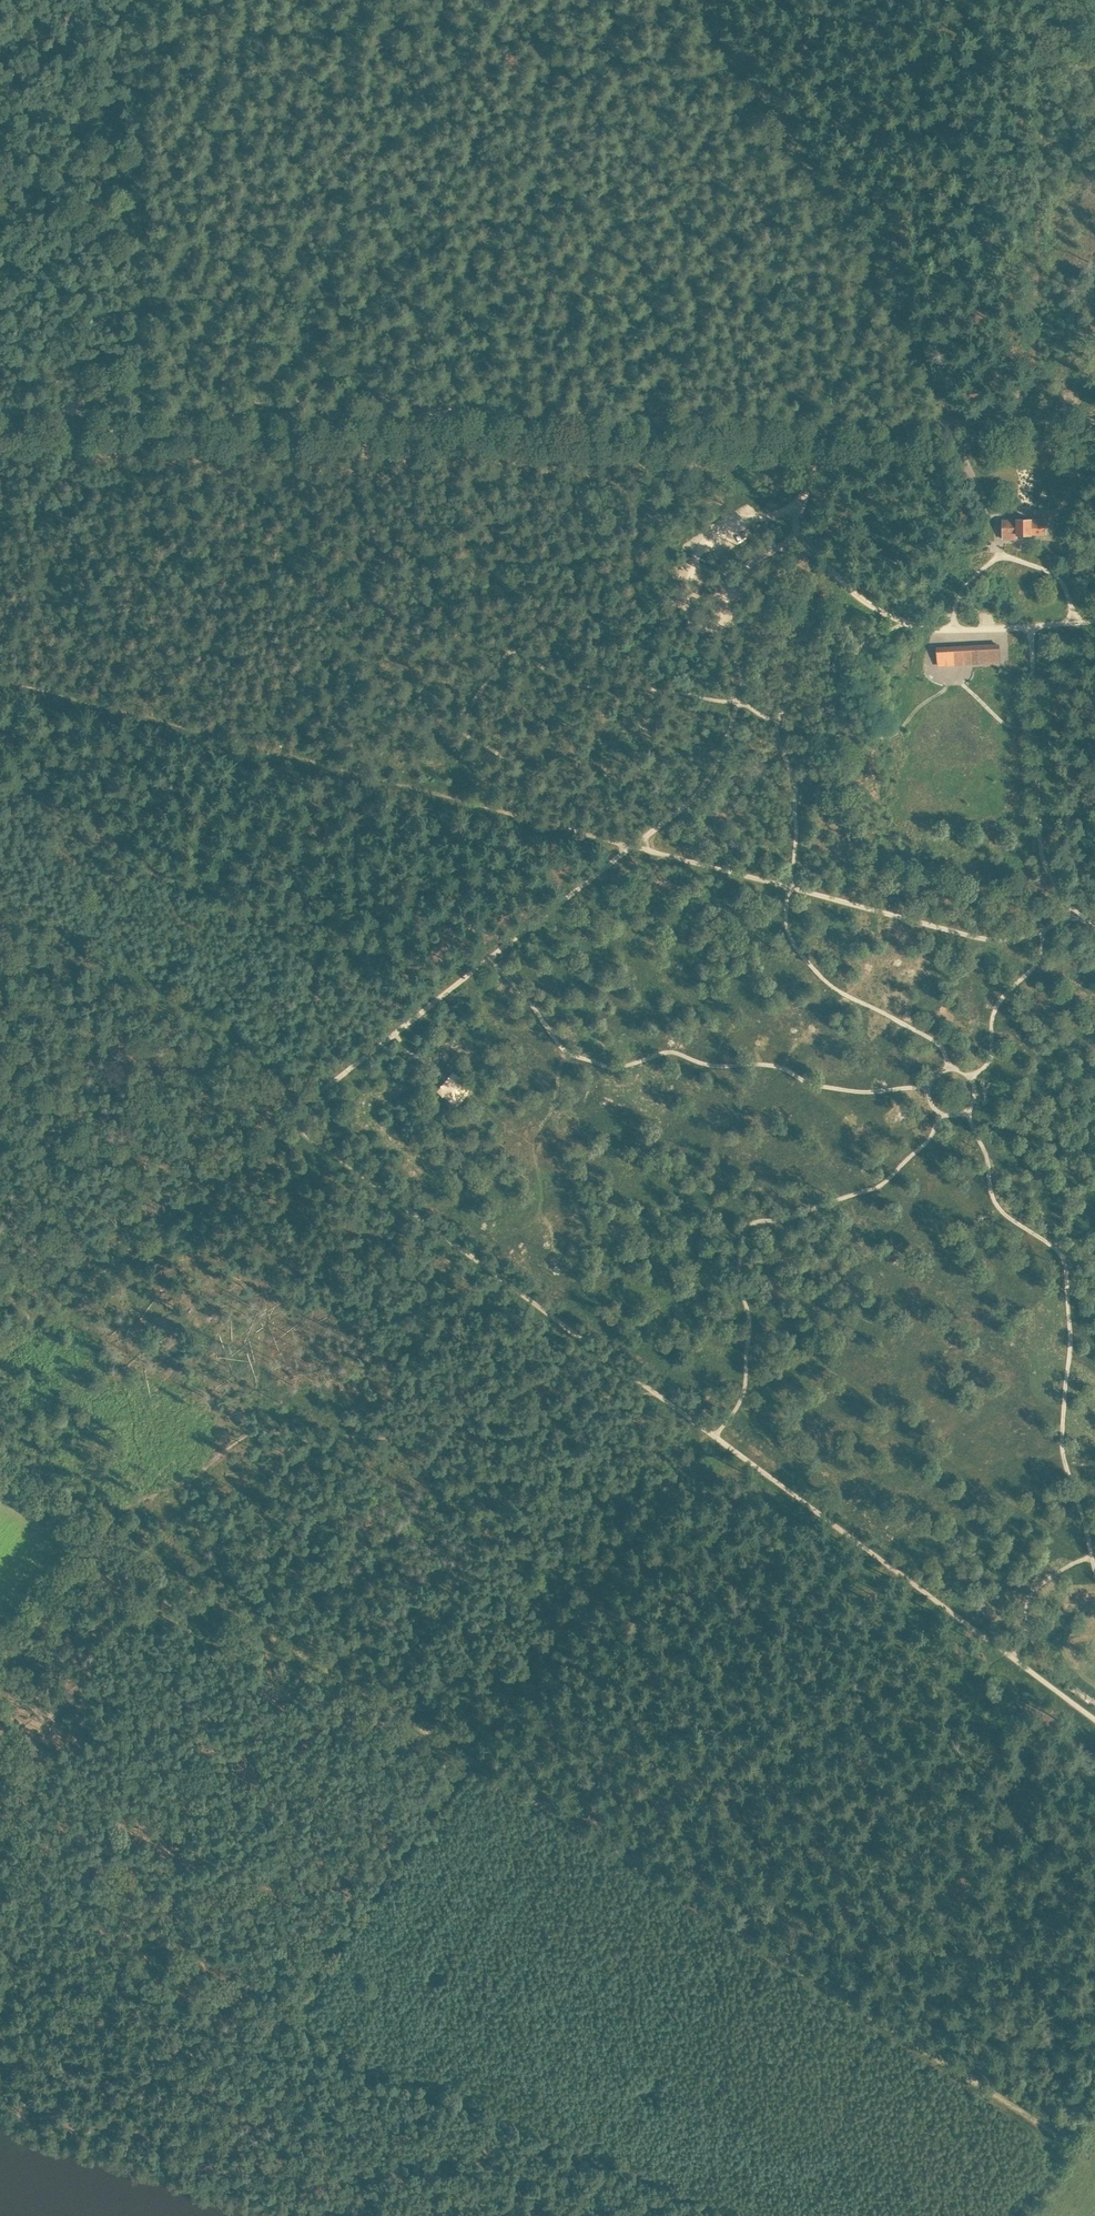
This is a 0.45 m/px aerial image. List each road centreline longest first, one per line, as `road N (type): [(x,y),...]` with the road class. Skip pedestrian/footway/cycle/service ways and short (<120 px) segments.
road 1 (tertiary): [(0,429),(1094,442)]

